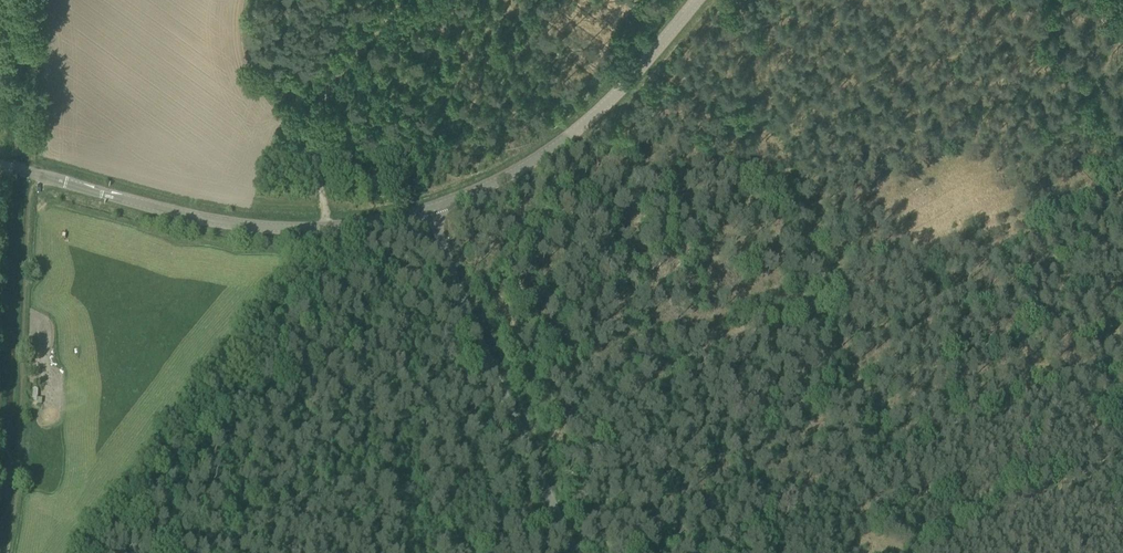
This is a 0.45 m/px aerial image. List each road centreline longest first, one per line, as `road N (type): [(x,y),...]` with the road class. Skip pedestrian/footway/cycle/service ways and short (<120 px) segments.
road 1 (tertiary): [(428,210),(328,230),(255,229),(0,165)]
road 2 (unclassified): [(573,552),(442,261),(428,210)]
road 3 (tertiary): [(428,210),(488,186),(590,122),(701,0)]
road 4 (track): [(392,0),(301,119),(328,230)]
road 5 (track): [(1122,450),(939,552)]
road 6 (track): [(1122,130),(1056,0)]

